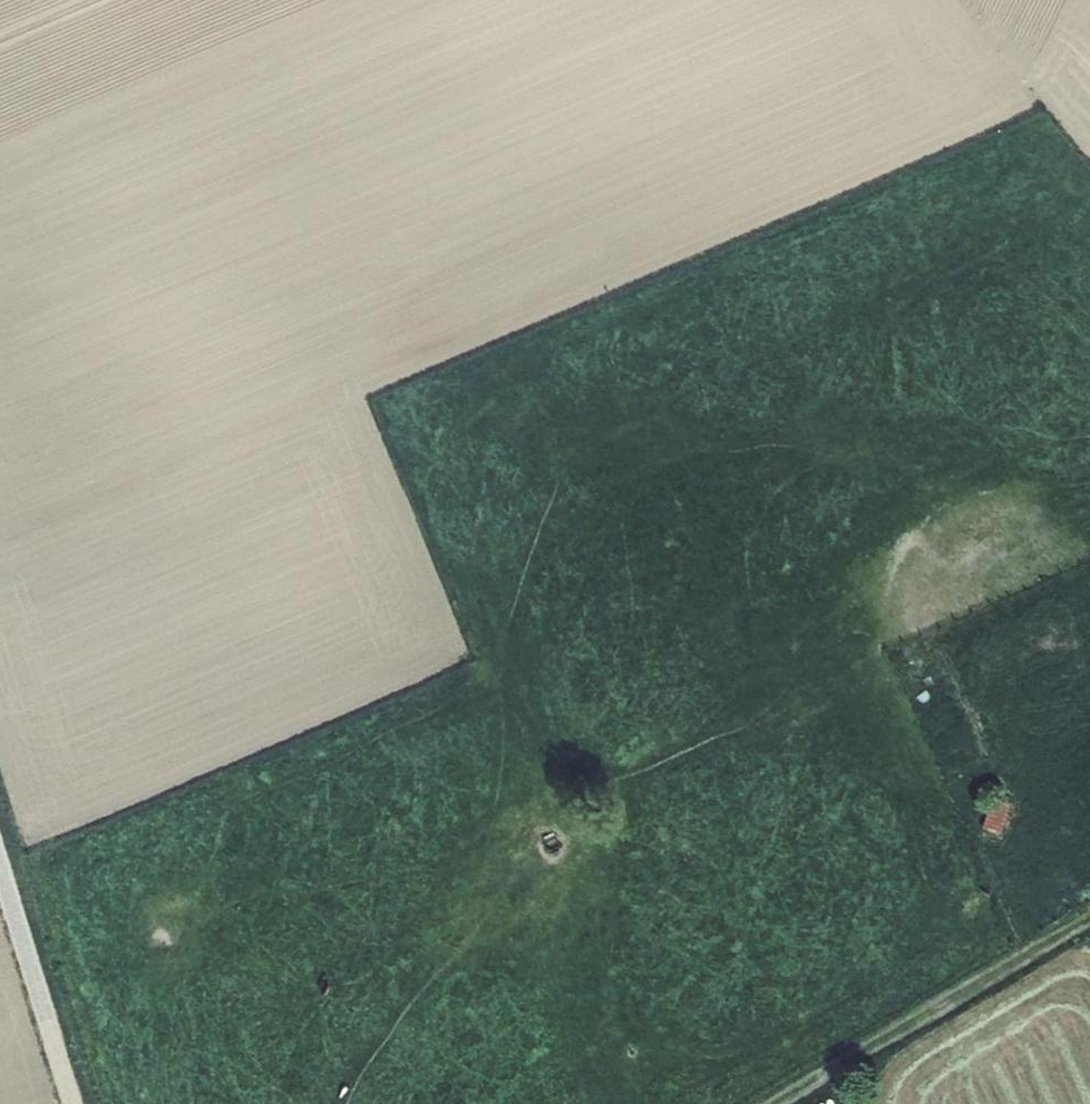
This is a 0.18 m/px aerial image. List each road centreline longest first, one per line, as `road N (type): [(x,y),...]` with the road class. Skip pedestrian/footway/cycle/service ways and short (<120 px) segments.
road 1 (track): [(1089,924),(774,1103)]
road 2 (unclassified): [(72,1103),(0,868)]

